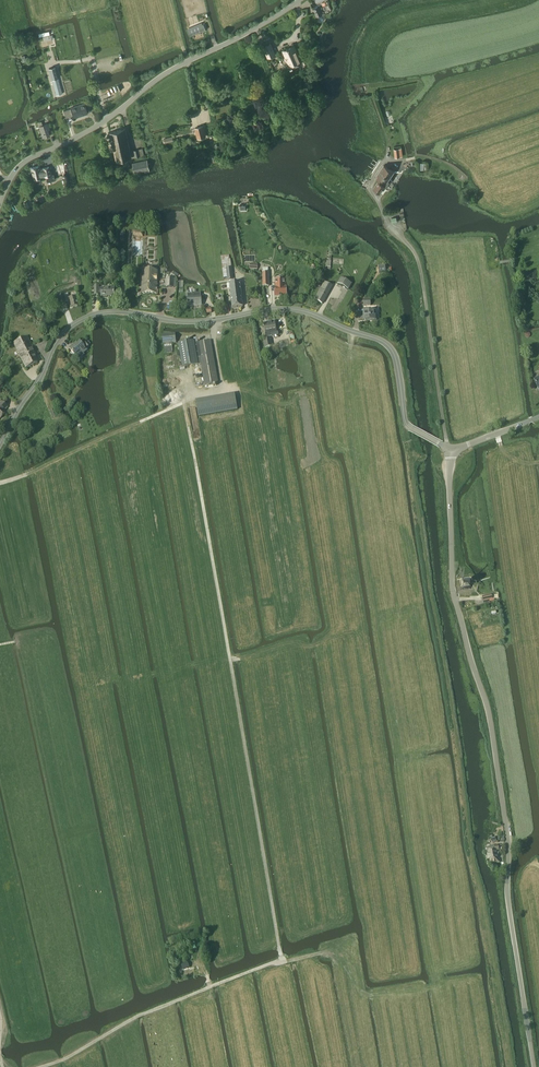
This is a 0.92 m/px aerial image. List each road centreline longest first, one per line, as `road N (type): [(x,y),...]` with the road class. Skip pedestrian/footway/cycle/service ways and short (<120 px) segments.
road 1 (tertiary): [(533,1066),(489,717),(452,592),(448,449)]
road 2 (track): [(282,960),(183,397),(223,390),(221,380)]
road 3 (tertiary): [(0,443),(61,336),(90,316),(114,311),(187,322),(292,309),(381,340),(395,357),(412,430)]
road 4 (unclassified): [(0,203),(24,162),(299,0)]
road 5 (track): [(388,148),(368,70),(371,41),(406,10),(465,0)]

